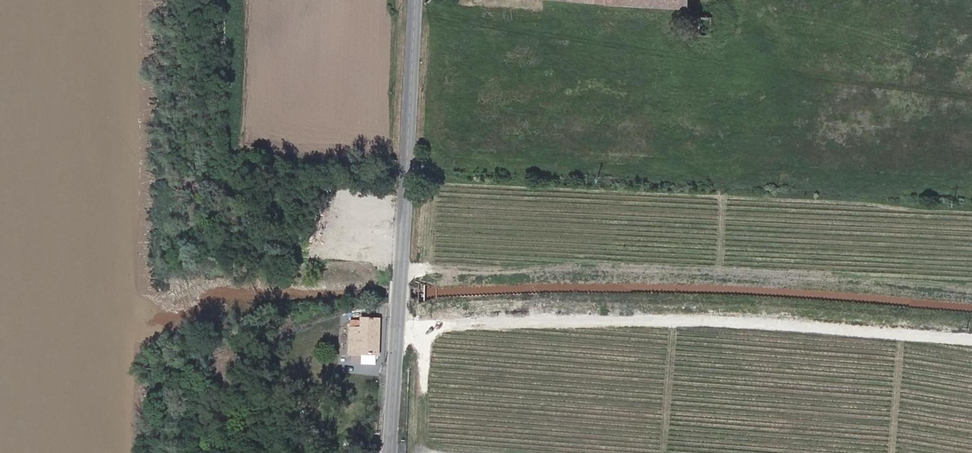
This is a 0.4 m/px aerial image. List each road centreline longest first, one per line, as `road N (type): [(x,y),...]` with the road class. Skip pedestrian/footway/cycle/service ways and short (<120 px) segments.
road 1 (track): [(971,341),(683,321),(421,324)]
road 2 (tertiary): [(415,0),(389,452)]

